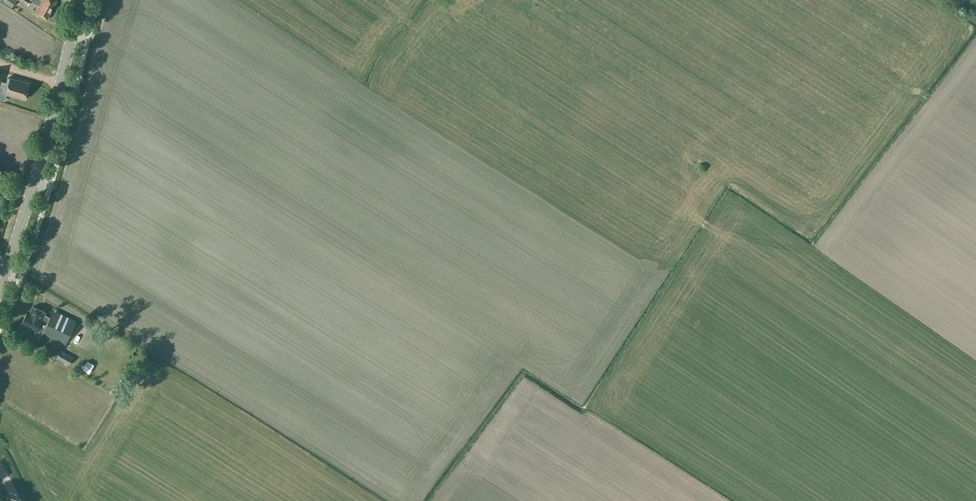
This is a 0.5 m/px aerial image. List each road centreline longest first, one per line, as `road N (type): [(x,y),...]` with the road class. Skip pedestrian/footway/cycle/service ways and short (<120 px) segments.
road 1 (tertiary): [(0,289),(84,0)]

